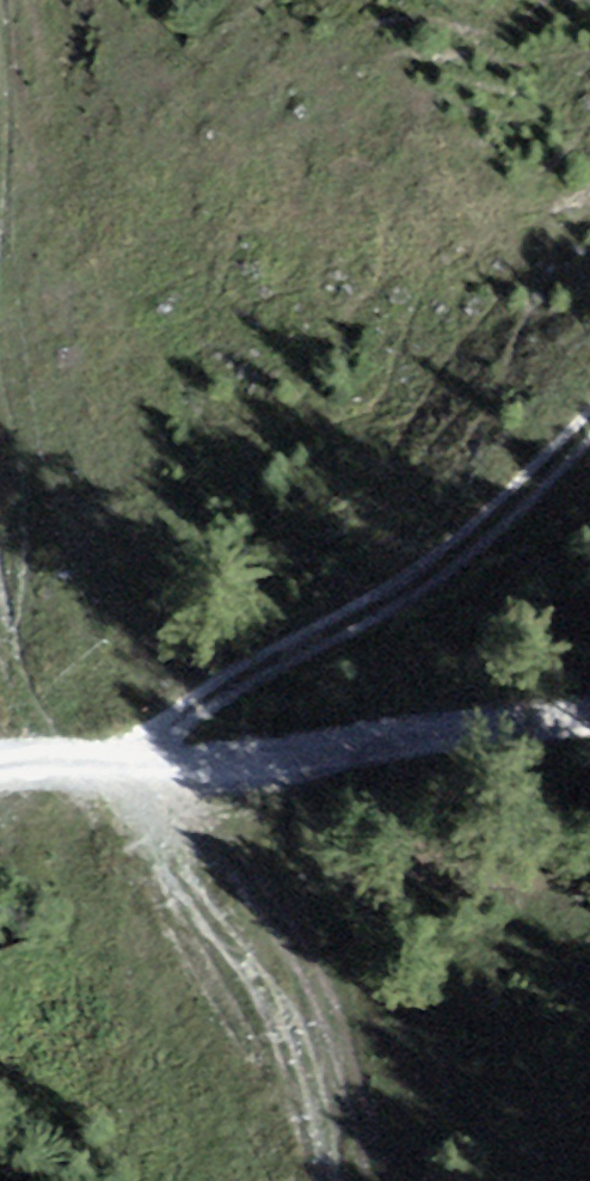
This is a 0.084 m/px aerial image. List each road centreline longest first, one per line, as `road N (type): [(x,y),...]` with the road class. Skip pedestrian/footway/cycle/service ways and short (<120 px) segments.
road 1 (track): [(88,765),(340,646),(589,443)]
road 2 (track): [(0,771),(589,743)]
road 3 (track): [(364,1180),(326,1030),(88,765)]
road 4 (track): [(88,765),(0,572)]

